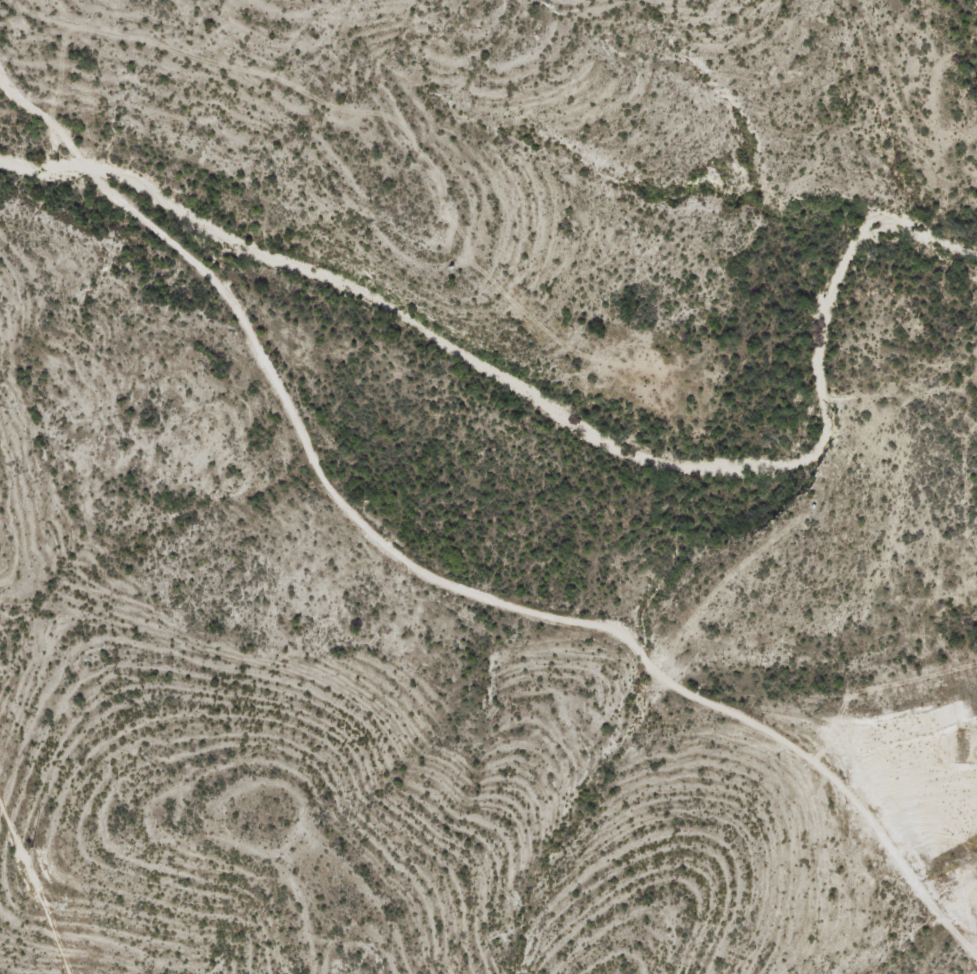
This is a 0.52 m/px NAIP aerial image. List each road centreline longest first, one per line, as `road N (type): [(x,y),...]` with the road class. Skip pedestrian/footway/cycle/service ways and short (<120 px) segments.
road 1 (track): [(976,947),(859,794),(816,753),(671,673),(623,624),(423,567),(337,486),(296,395),(237,299),(74,146),(0,55)]

